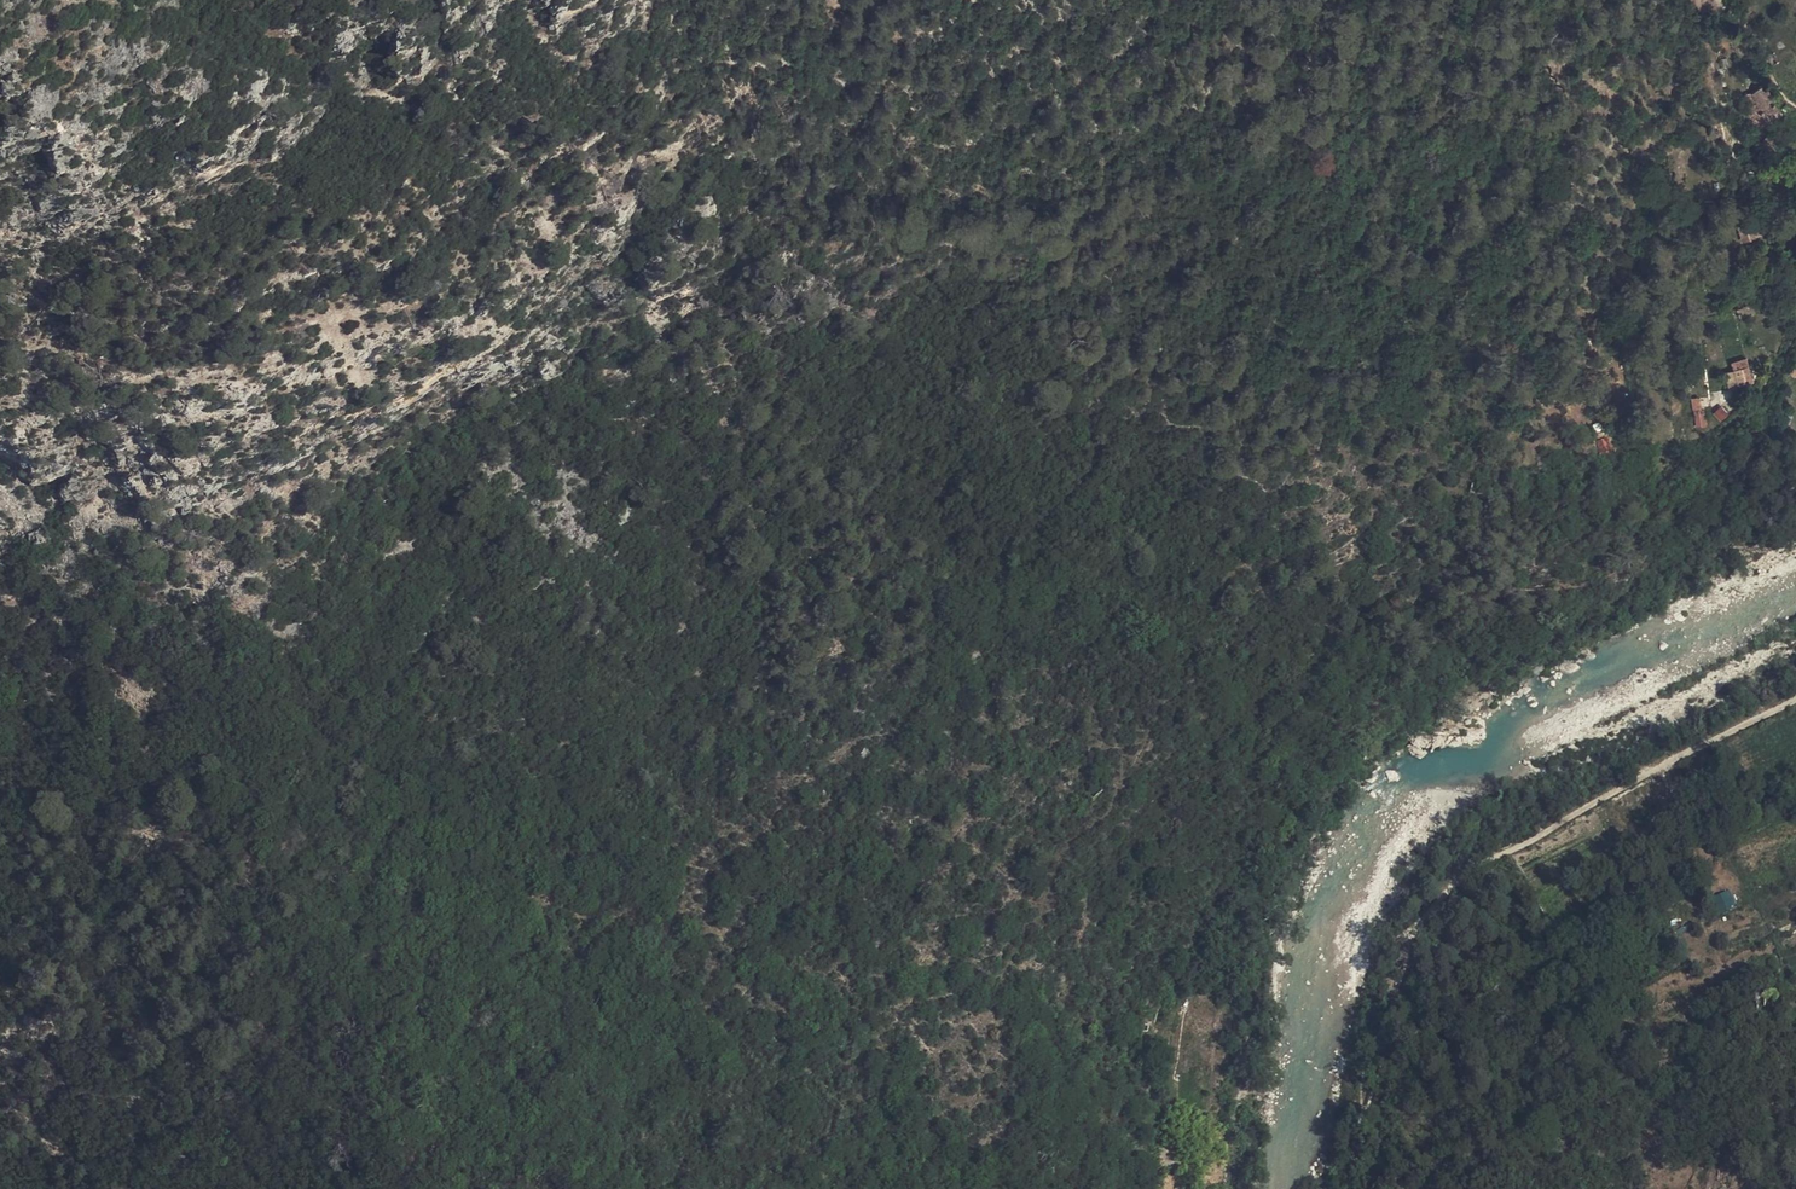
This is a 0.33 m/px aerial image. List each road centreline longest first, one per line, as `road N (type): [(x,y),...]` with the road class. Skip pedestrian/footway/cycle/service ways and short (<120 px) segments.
road 1 (track): [(1451,888),(1652,767),(1795,698)]

